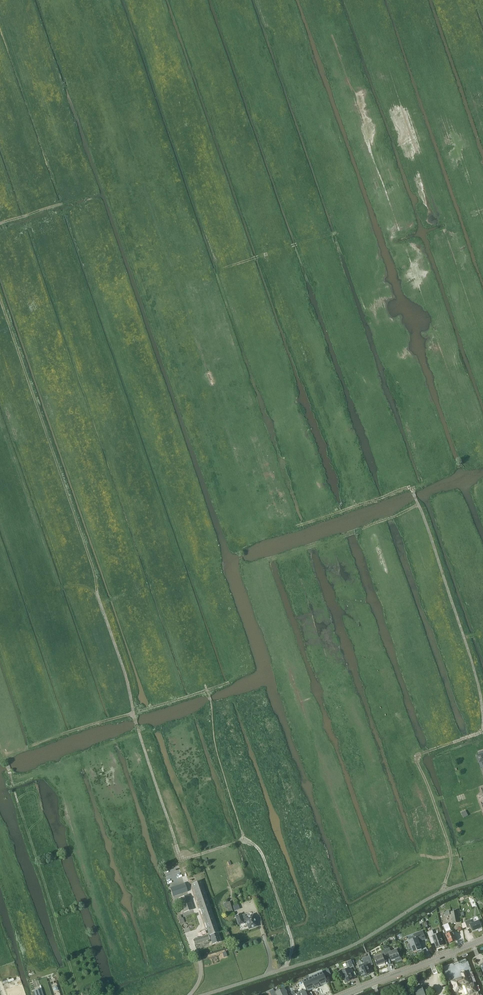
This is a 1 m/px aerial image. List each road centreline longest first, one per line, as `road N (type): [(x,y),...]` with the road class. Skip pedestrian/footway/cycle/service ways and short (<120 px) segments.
road 1 (track): [(0,296),(89,553),(178,852),(183,858),(244,838)]
road 2 (track): [(282,506),(293,527),(412,487),(479,690),(482,732),(416,758),(452,853),(442,891)]
road 3 (track): [(205,684),(244,838),(259,848),(293,940),(287,969)]
road 4 (unclassified): [(203,994),(333,954),(442,891),(482,878)]
road 5 (track): [(0,742),(76,994)]
road 6 (track): [(6,754),(230,681)]
road 7 (track): [(419,506),(265,561)]
road 8 (secondary): [(345,994),(482,940)]

